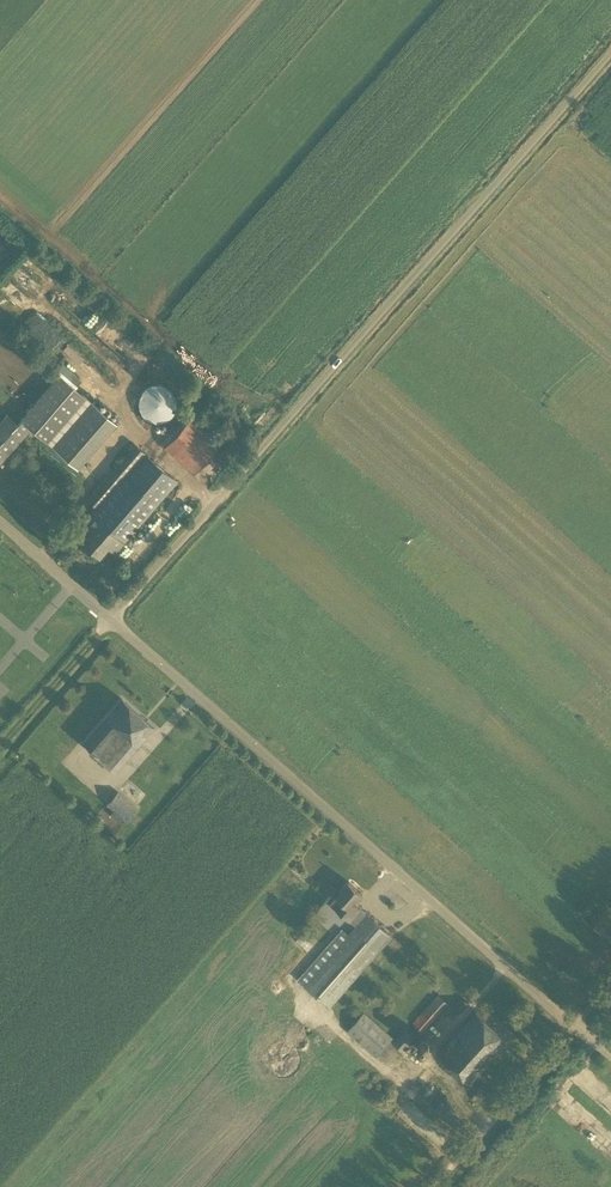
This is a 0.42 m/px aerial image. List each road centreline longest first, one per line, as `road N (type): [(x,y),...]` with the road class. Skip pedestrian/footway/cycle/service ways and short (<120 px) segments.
road 1 (unclassified): [(109,619),(610,47)]
road 2 (unclassified): [(109,619),(576,1022)]
road 3 (unclassified): [(444,1179),(576,1022)]
road 4 (track): [(109,619),(0,745)]
road 5 (unclassified): [(0,522),(109,619)]

